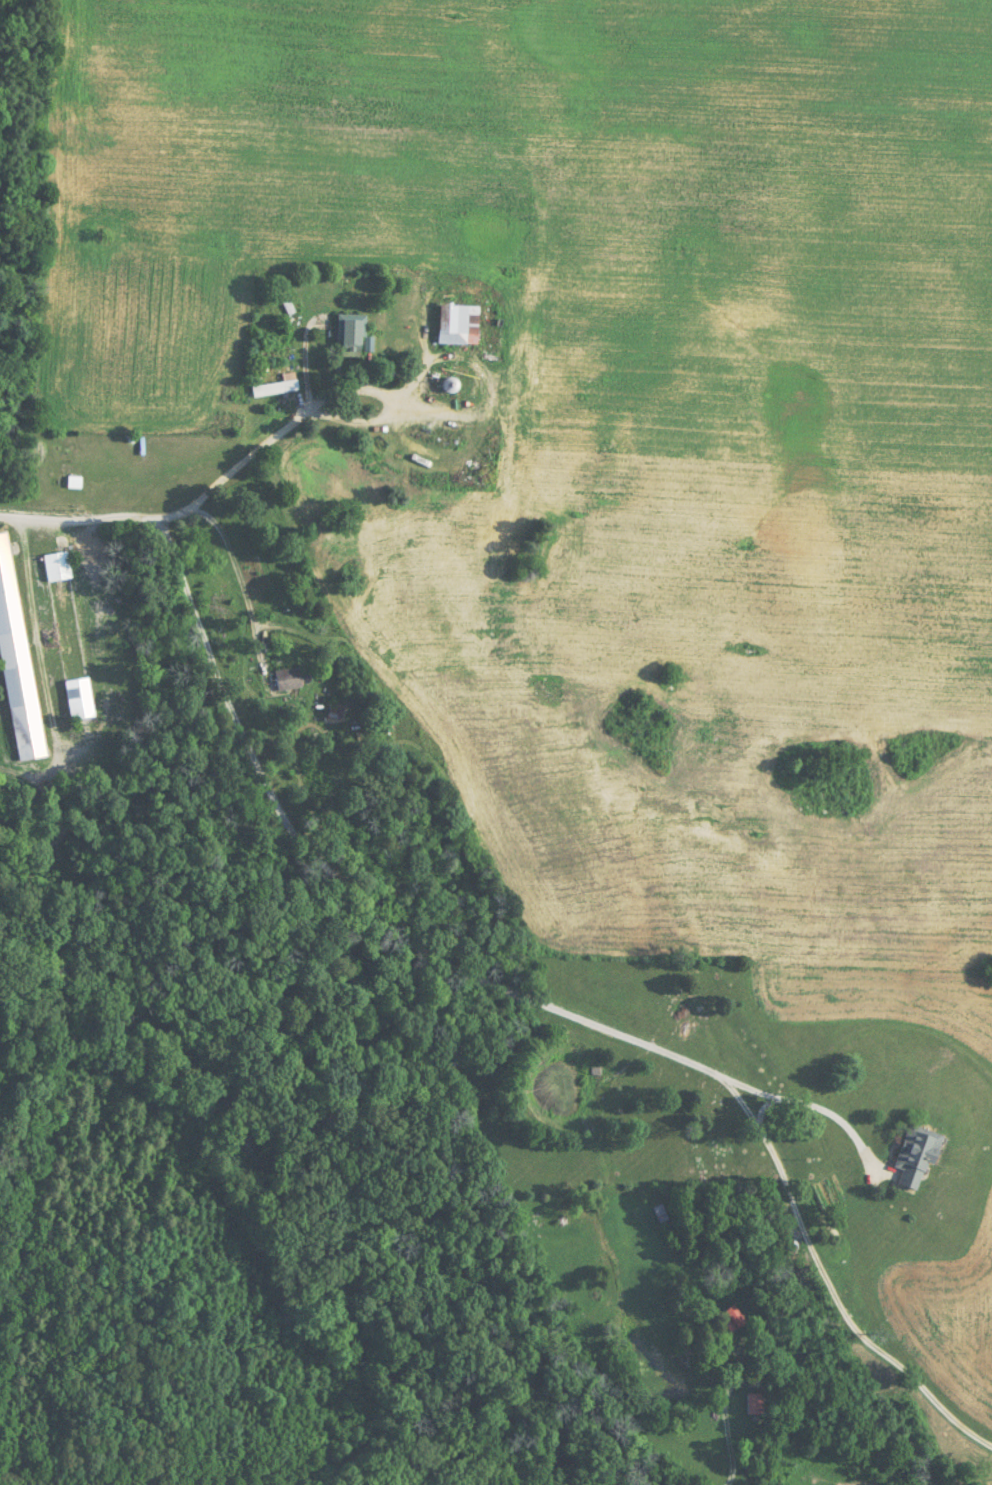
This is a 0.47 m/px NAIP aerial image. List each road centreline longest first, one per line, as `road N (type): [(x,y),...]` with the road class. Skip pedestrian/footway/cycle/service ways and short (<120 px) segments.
road 1 (residential): [(0,516),(53,521),(195,494),(237,469),(364,332)]

